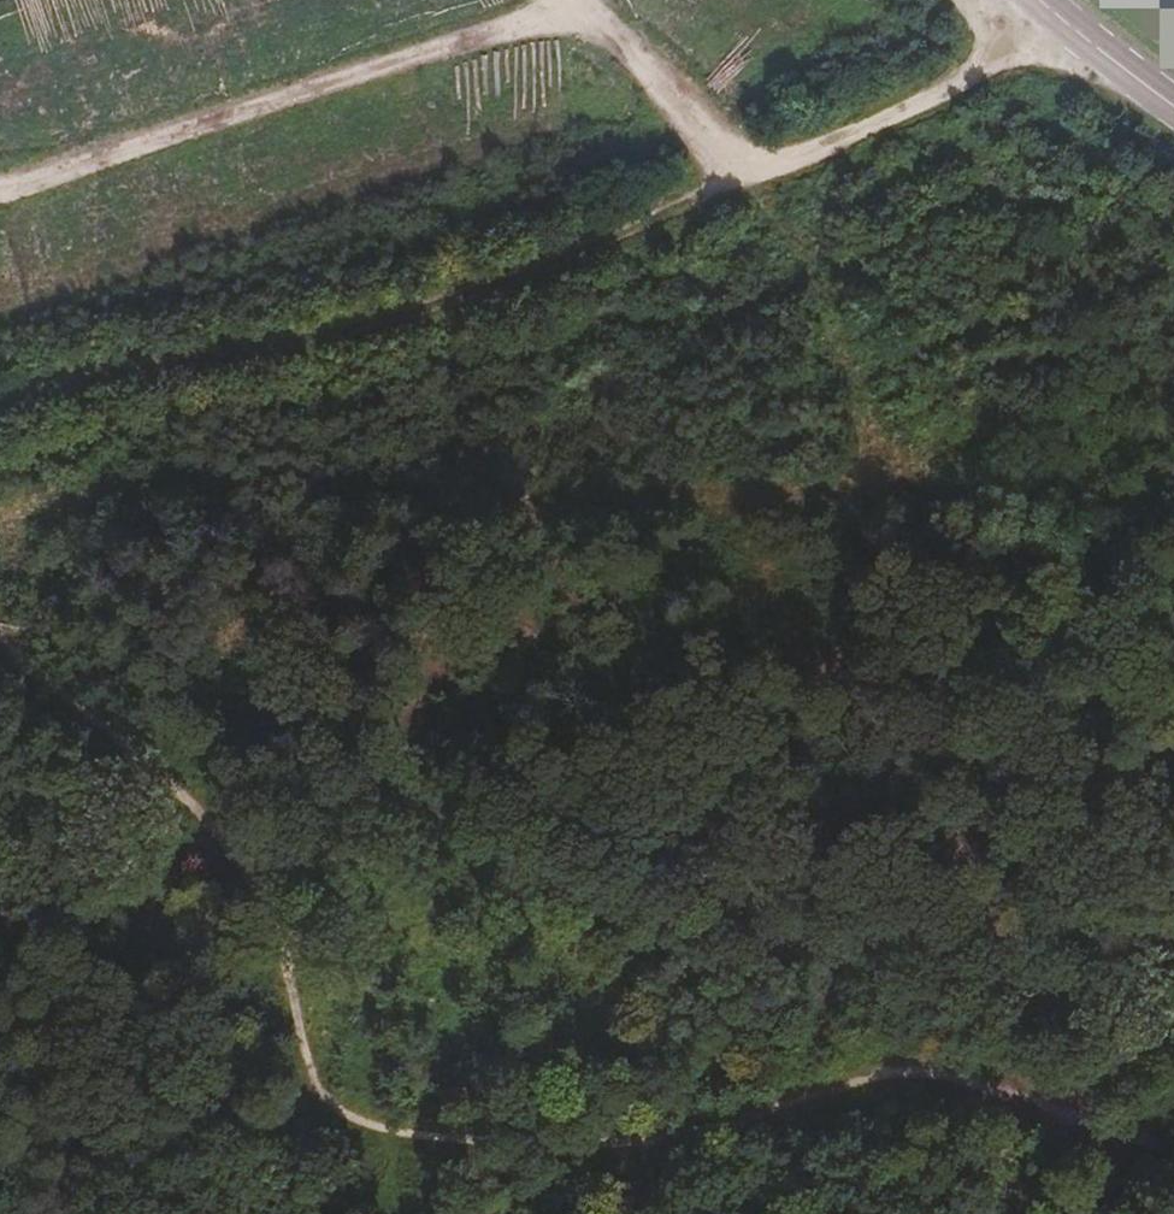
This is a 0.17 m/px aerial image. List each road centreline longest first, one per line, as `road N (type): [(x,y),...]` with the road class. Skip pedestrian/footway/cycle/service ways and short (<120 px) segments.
road 1 (track): [(0,413),(51,392),(334,332),(633,235),(920,96),(1006,45),(1045,4)]
road 2 (track): [(310,1102),(464,1138),(641,1145),(900,1075),(973,1087),(1173,1154)]
road 3 (track): [(0,636),(240,864),(305,1006),(310,1102)]
road 4 (secondary): [(1040,0),(1173,105)]
road 5 (track): [(259,1213),(310,1102)]

